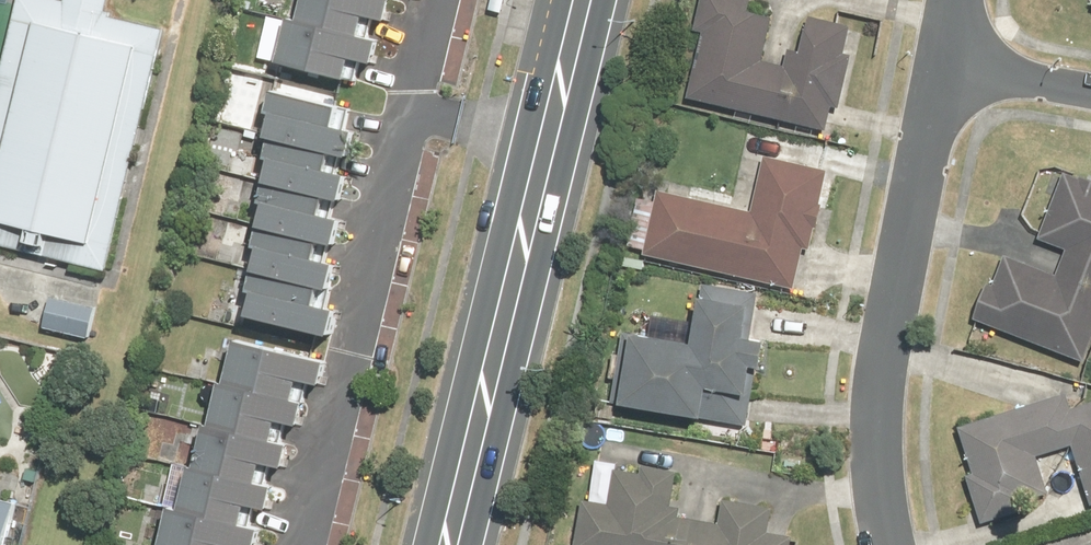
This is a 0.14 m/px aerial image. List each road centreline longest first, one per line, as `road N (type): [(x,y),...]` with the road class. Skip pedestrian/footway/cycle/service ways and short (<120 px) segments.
road 1 (residential): [(954,67),(889,412),(892,511),(902,544)]
road 2 (residential): [(307,544),(404,119)]
road 3 (secondary): [(455,544),(552,151)]
road 4 (secondary): [(552,151),(589,0)]
road 5 (residential): [(404,119),(552,151)]
road 6 (residential): [(1090,91),(954,67)]
road 7 (residential): [(404,119),(431,0)]

